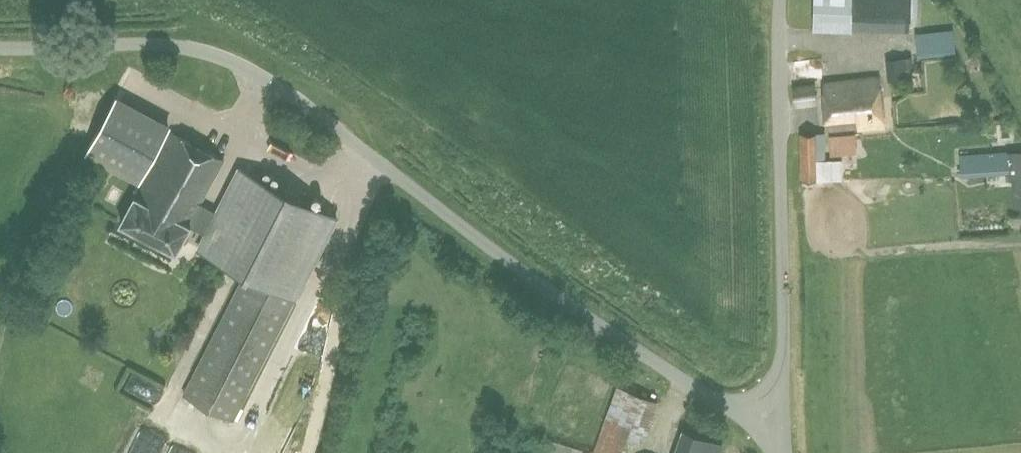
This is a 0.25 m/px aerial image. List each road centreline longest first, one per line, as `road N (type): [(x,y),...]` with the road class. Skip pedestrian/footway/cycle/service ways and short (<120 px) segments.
road 1 (unclassified): [(784,442),(612,336),(259,74),(165,44),(0,47)]
road 2 (unclassified): [(784,442),(780,0)]

